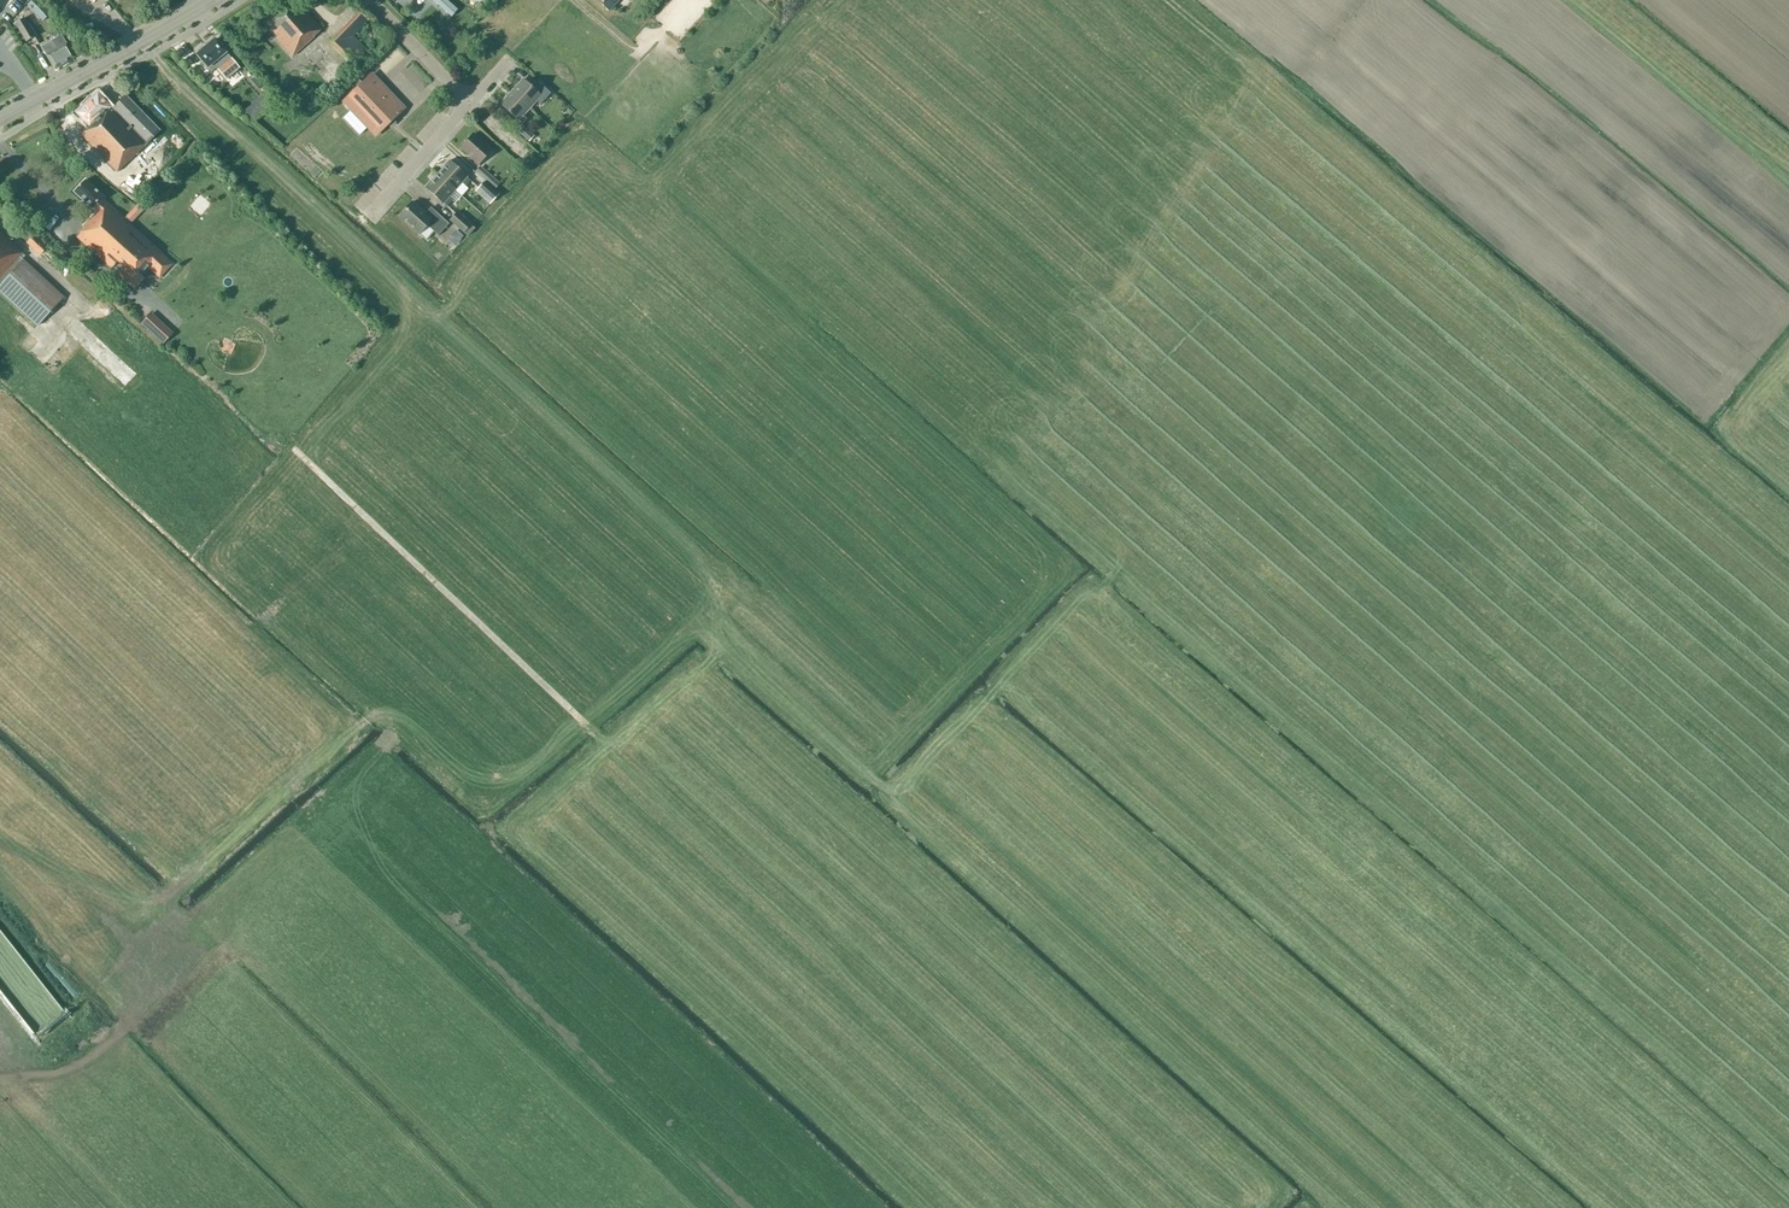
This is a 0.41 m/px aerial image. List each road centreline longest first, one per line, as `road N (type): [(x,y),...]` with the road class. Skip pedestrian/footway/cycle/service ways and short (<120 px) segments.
road 1 (track): [(293,449),(610,742),(703,664),(736,657),(889,791),(909,784),(996,687)]
road 2 (track): [(152,54),(402,295),(400,338),(322,428),(316,471)]
road 3 (tertiary): [(0,120),(212,0)]
road 4 (residential): [(367,215),(468,105)]
road 5 (residential): [(468,105),(370,0)]

